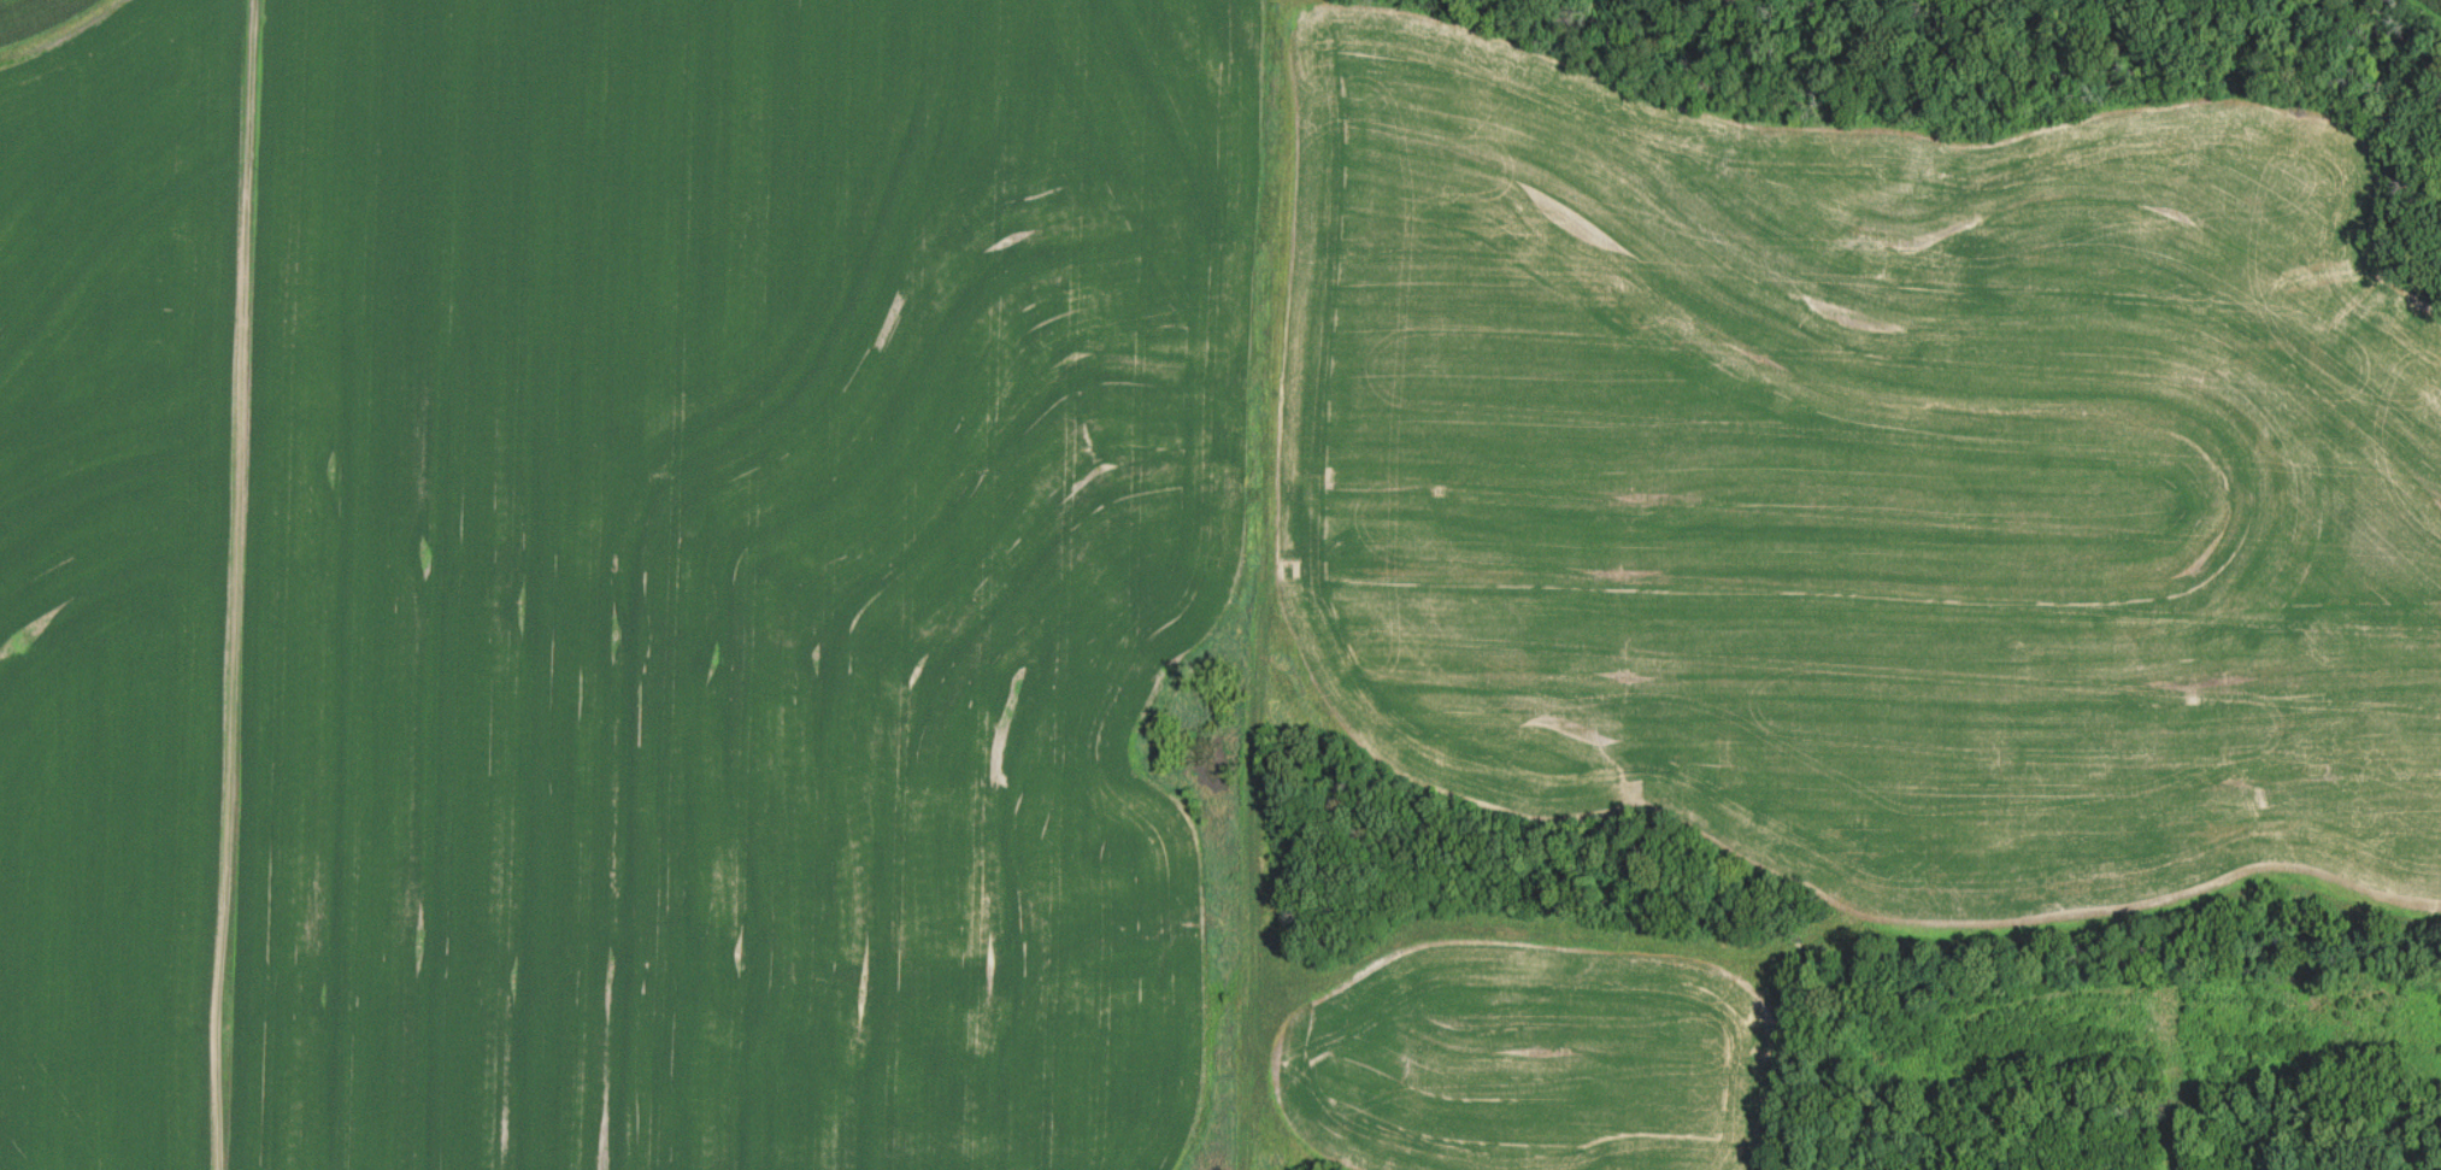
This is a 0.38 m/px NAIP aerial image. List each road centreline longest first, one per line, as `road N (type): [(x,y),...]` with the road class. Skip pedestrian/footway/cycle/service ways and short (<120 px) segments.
road 1 (residential): [(210,1169),(251,0)]

